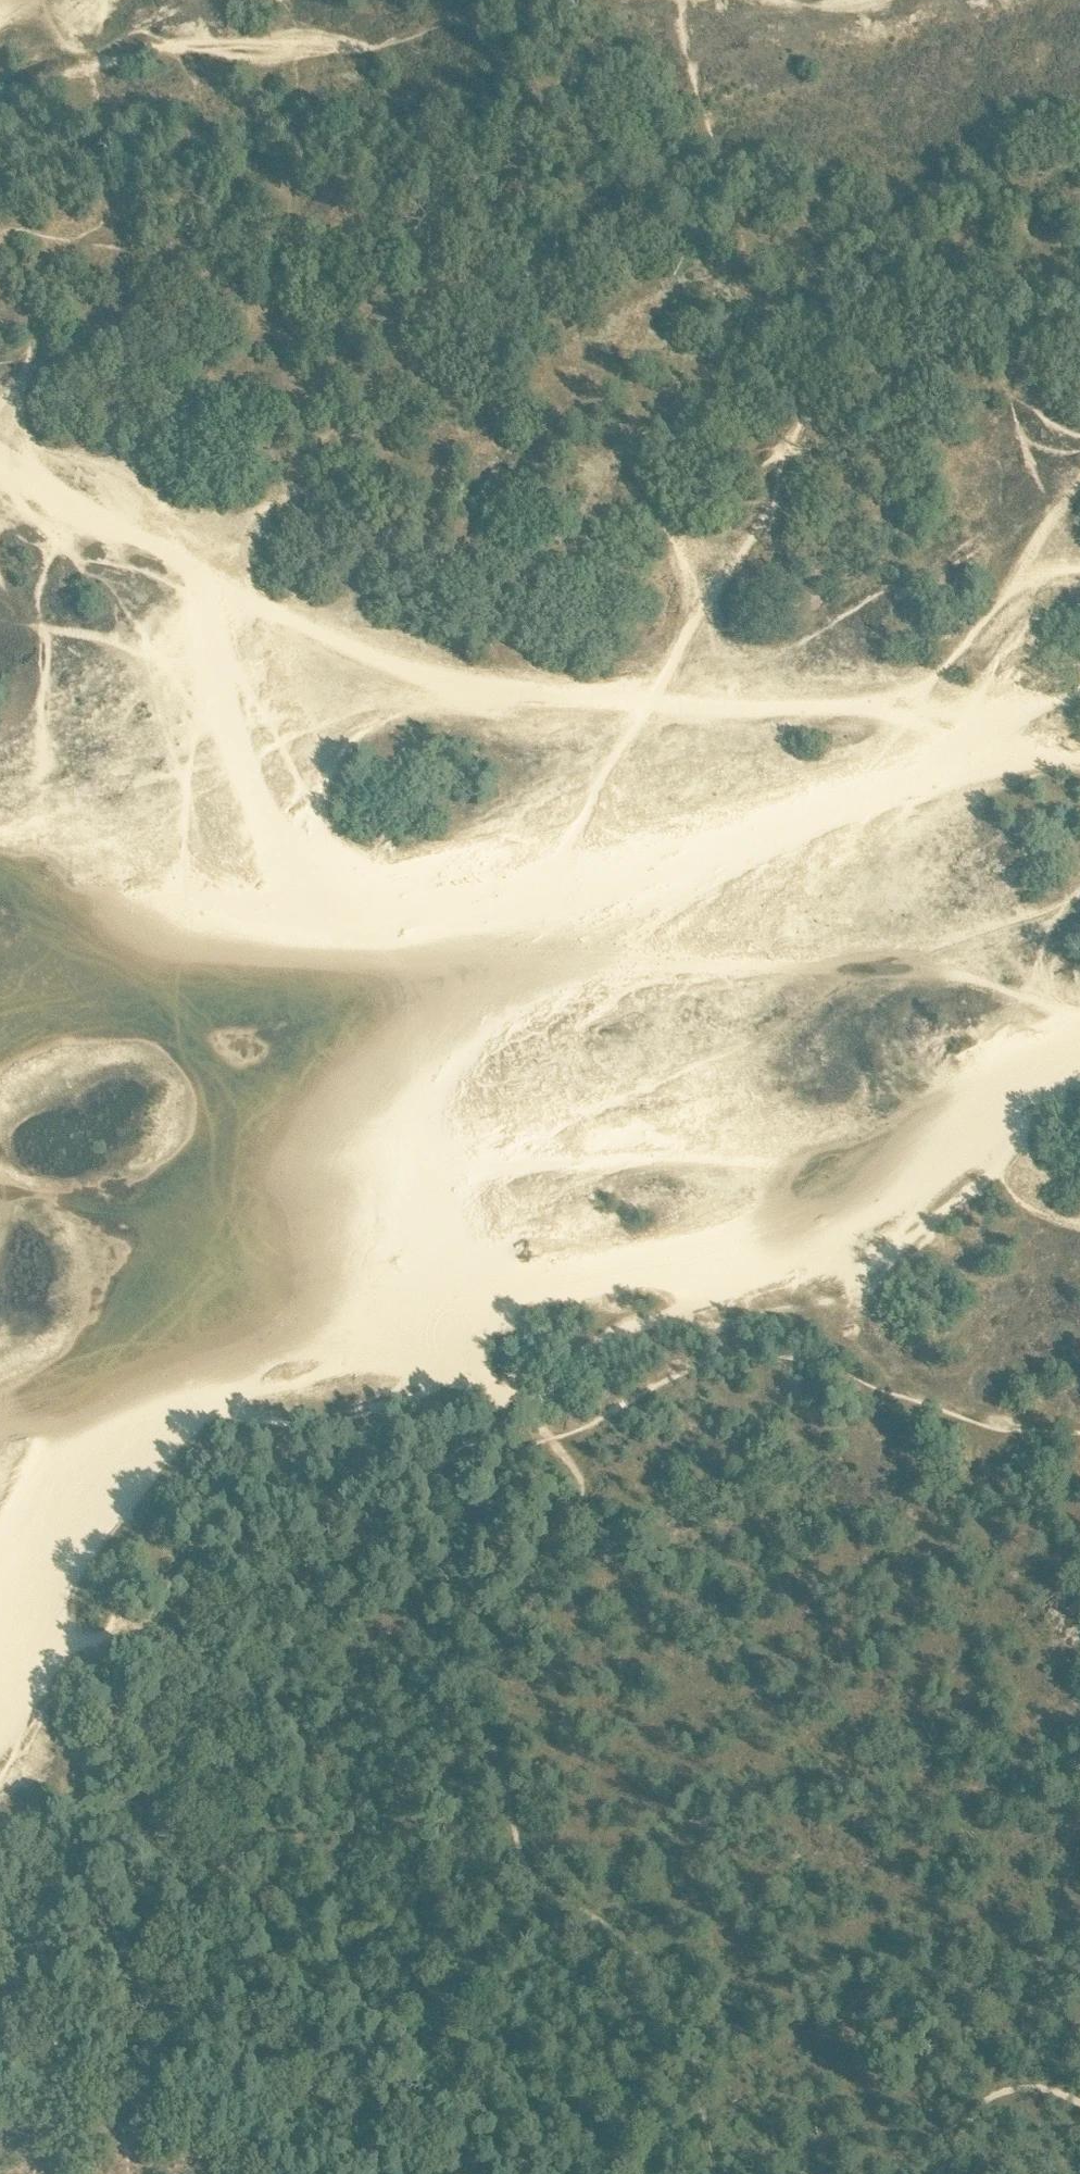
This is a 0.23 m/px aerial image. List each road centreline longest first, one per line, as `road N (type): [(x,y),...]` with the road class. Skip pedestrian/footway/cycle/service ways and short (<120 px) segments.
road 1 (track): [(197,576),(456,687),(854,699),(1079,752)]
road 2 (track): [(494,0),(375,45),(150,50),(0,84)]

